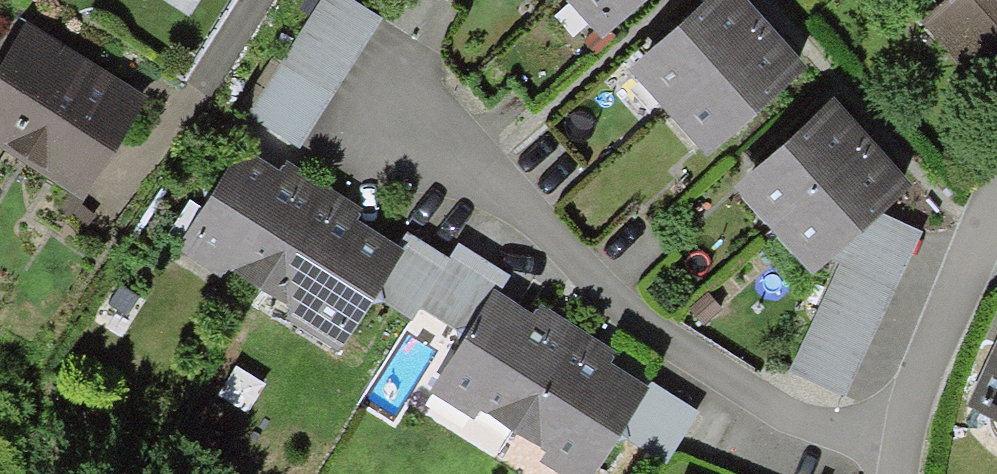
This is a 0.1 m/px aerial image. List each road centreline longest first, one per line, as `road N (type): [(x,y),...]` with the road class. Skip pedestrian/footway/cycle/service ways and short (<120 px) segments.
road 1 (residential): [(996,205),(940,325),(899,441),(897,473)]
road 2 (residential): [(251,0),(178,114)]

